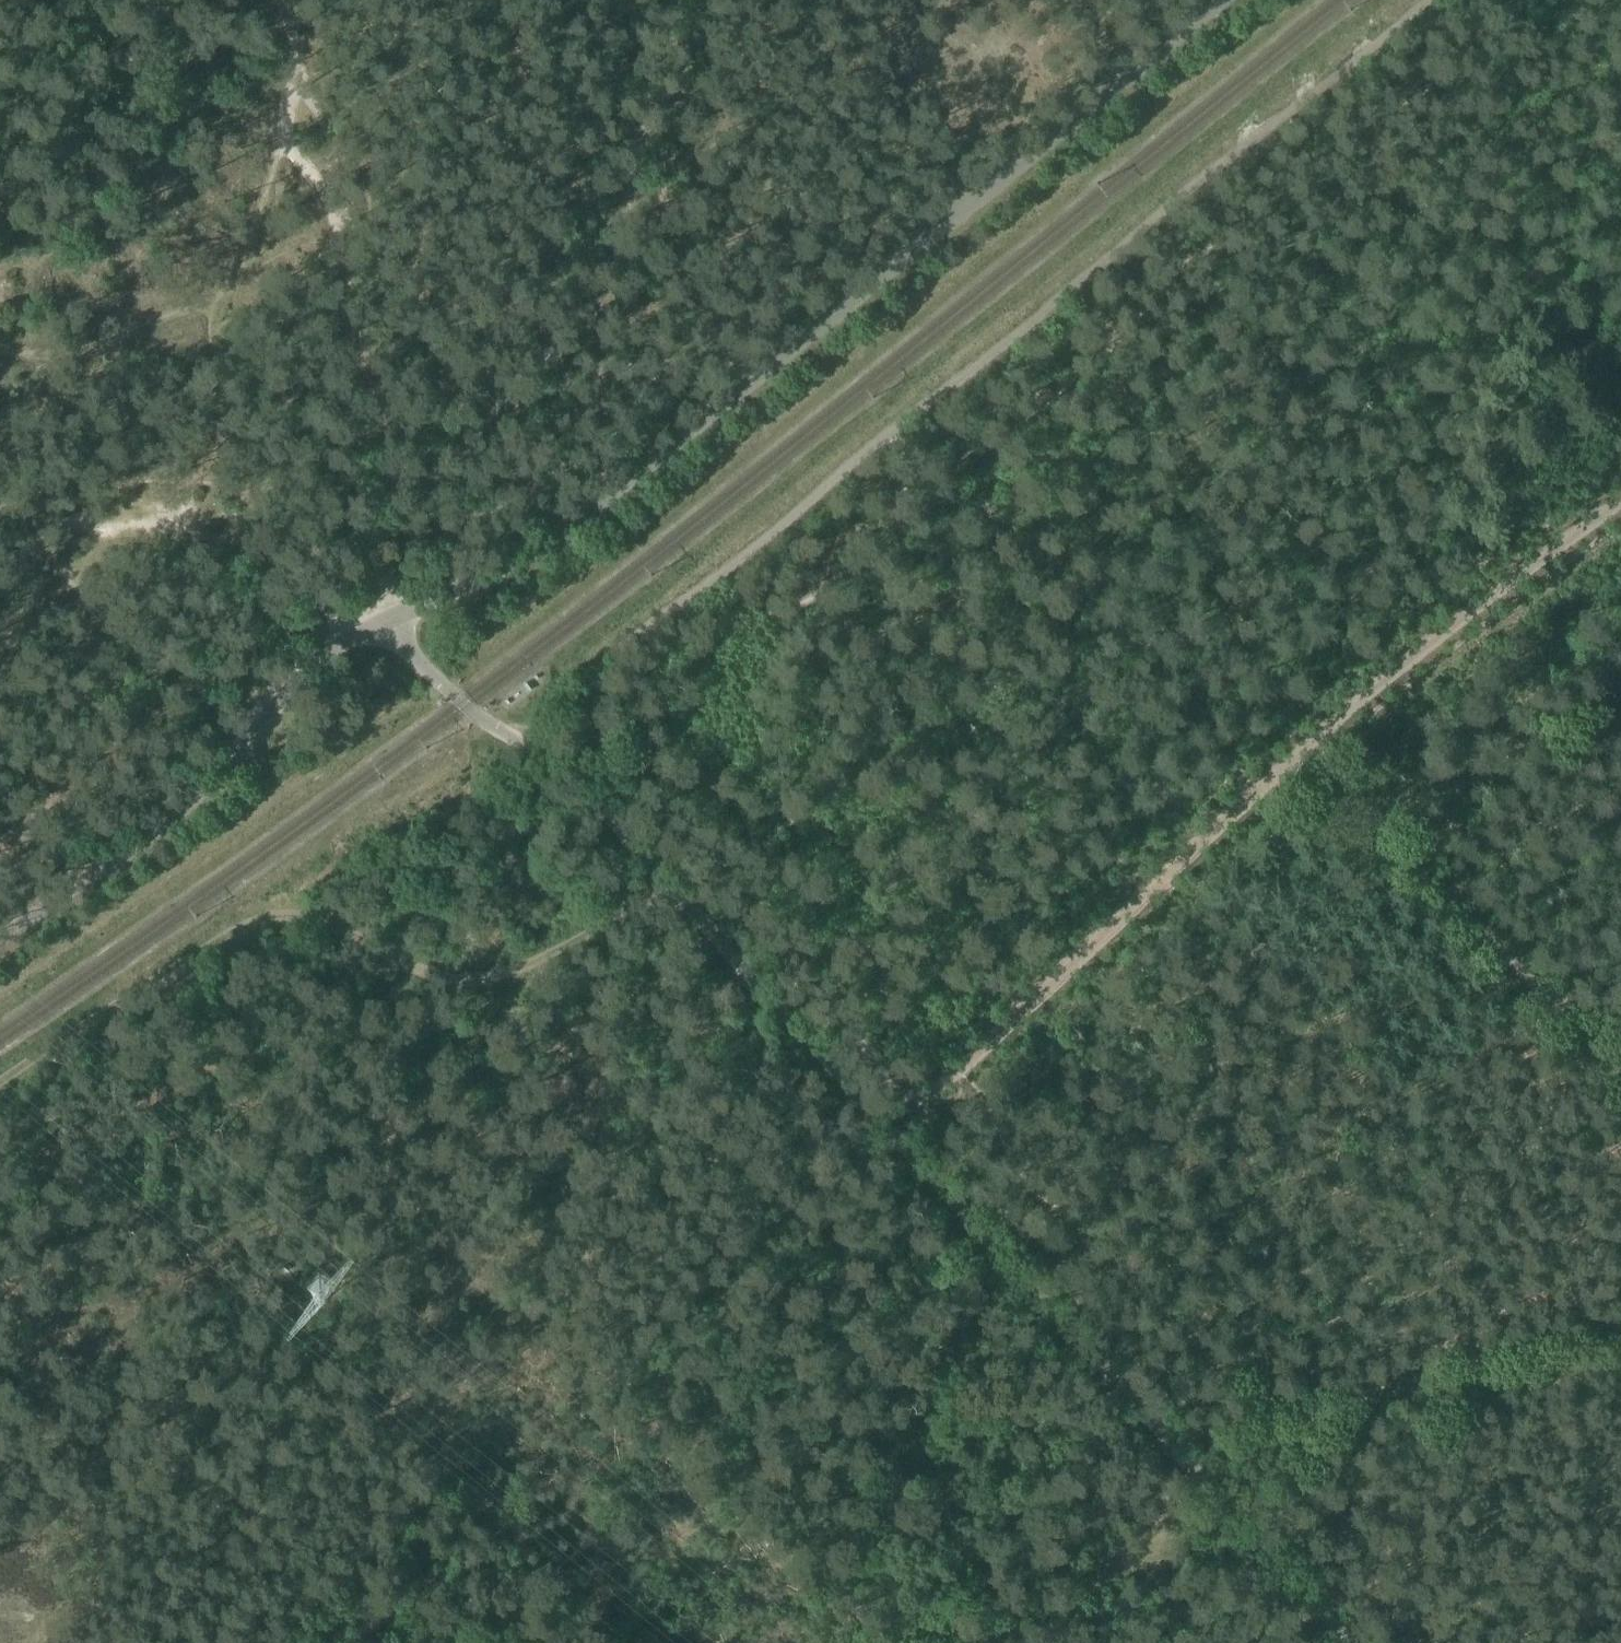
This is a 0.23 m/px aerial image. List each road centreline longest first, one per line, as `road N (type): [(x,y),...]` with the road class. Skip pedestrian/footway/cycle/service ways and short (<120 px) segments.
road 1 (unclassified): [(1343,1642),(608,812),(556,760),(472,710),(377,623)]
road 2 (unclassified): [(377,623),(517,560),(603,502),(1216,0)]
road 3 (track): [(1620,508),(1310,746),(1017,1002),(955,1070)]
road 4 (track): [(362,612),(578,408),(629,277),(669,126),(690,0)]
road 5 (track): [(362,612),(534,341),(644,75),(666,0)]
road 6 (track): [(362,612),(375,217),(320,43),(296,0)]
road 7 (unclassified): [(0,934),(199,798),(291,685),(377,623)]
road 8 (track): [(404,959),(0,1175)]
road 9 (track): [(1620,1355),(1307,1415),(1224,1451),(1203,1482)]
road 10 (track): [(1310,746),(1620,1067)]
road 11 (track): [(0,1067),(260,897),(288,893),(348,923)]
road 12 (track): [(291,1295),(308,1255),(423,1097),(437,1013),(455,972)]
road 13 (track): [(657,868),(547,949),(477,973),(431,971),(348,923)]

